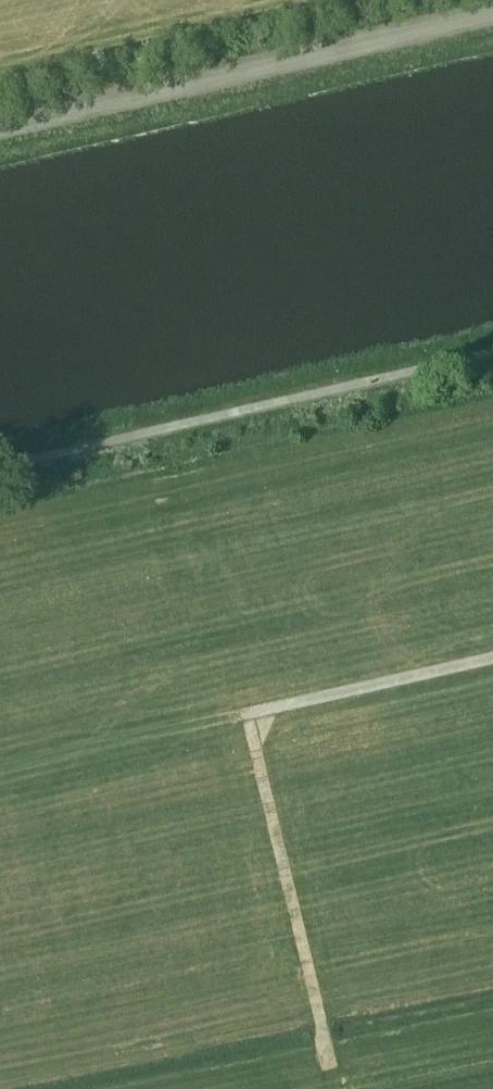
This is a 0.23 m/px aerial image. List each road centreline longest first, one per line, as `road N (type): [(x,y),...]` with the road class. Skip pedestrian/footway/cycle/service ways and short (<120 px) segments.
road 1 (unclassified): [(0,128),(492,13)]

